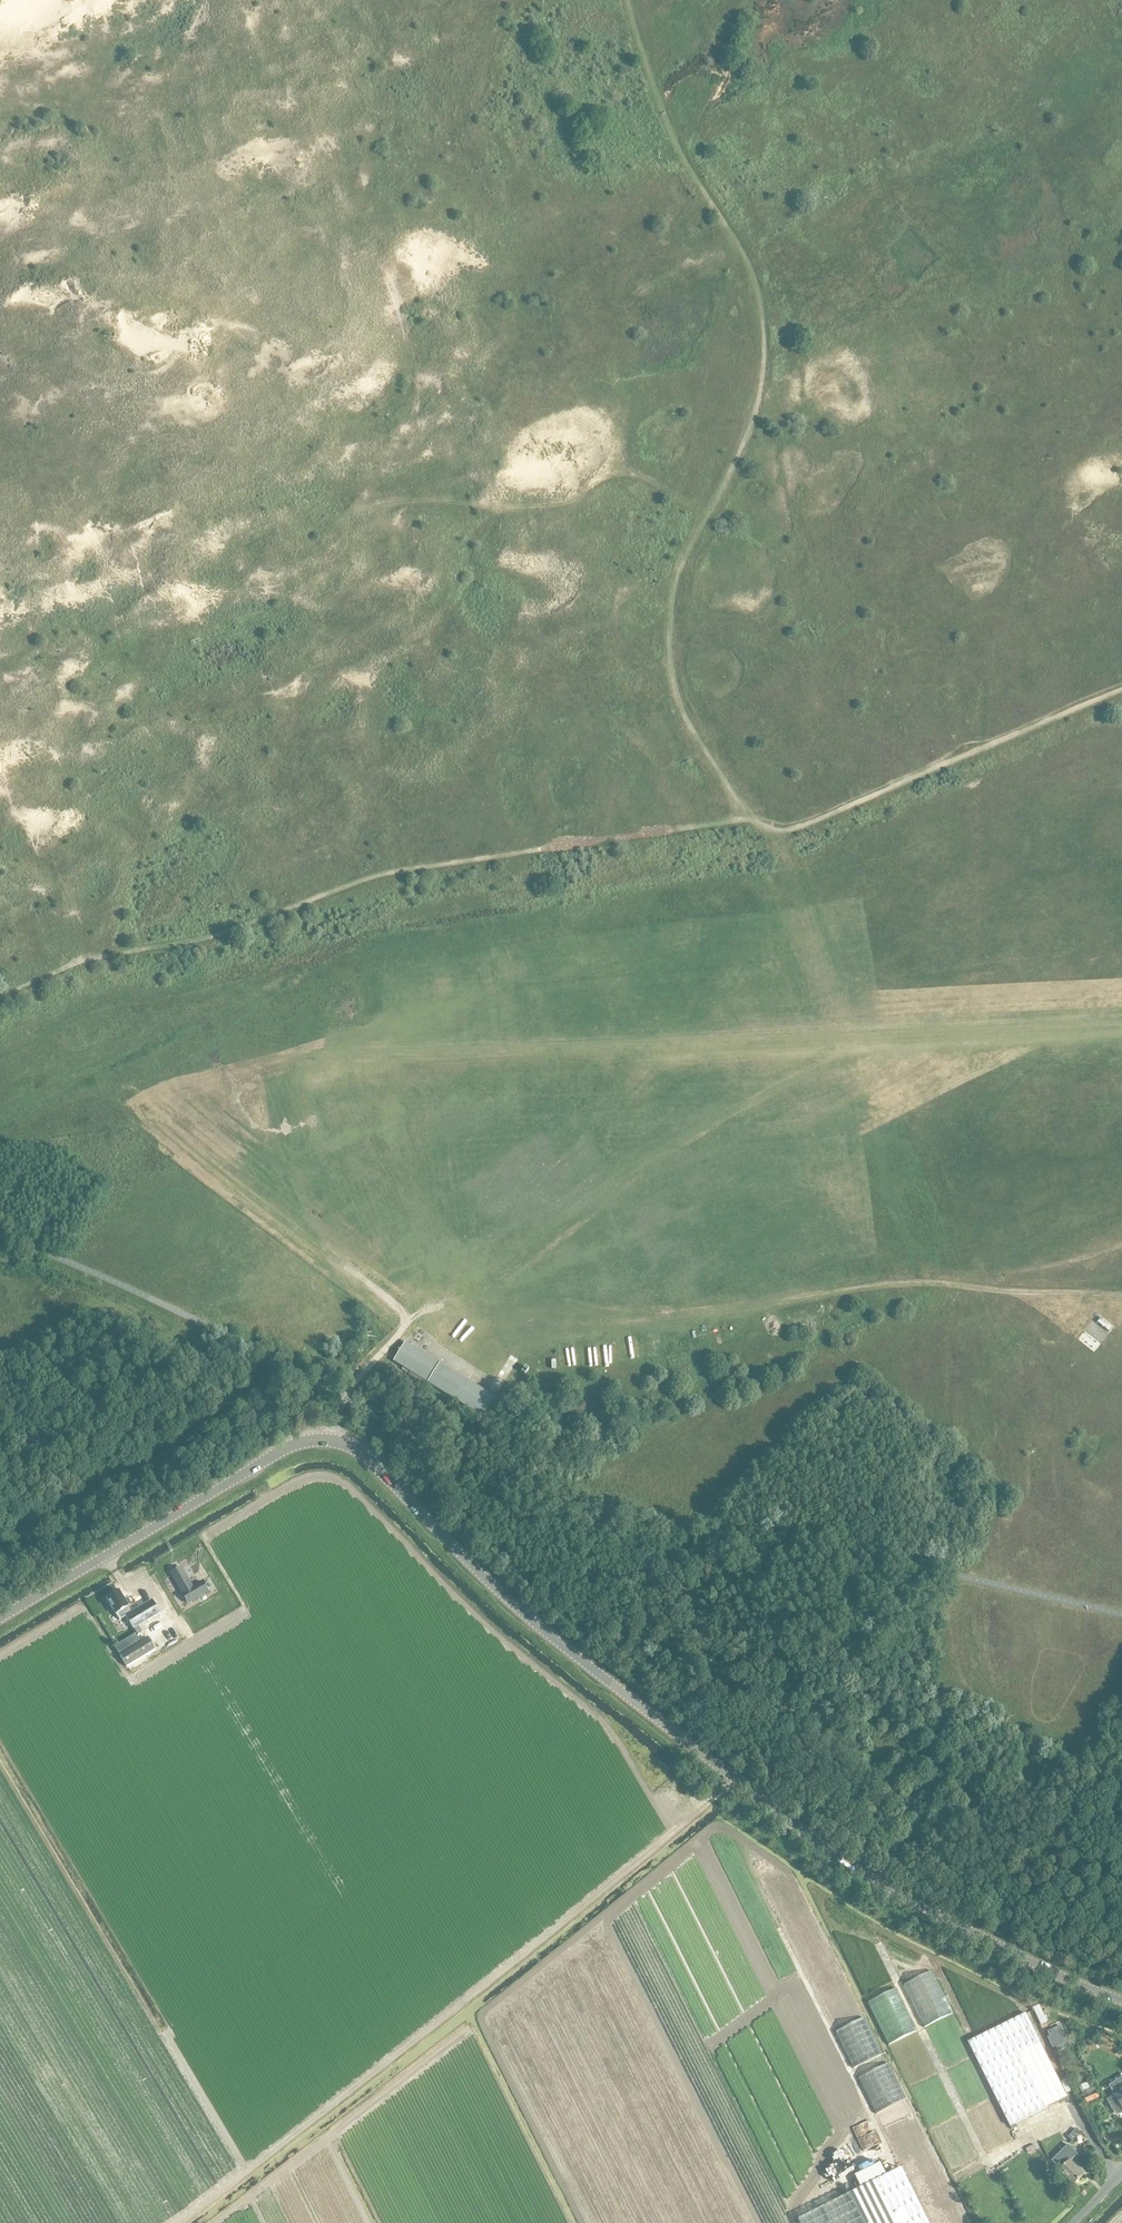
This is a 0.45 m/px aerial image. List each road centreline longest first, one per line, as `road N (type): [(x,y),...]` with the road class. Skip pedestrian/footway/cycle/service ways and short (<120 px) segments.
road 1 (secondary): [(1121,1999),(921,1905),(795,1825),(566,1647),(363,1453),(335,1439)]
road 2 (track): [(743,819),(683,710),(668,652),(674,587),(755,414),(767,341),(750,266),(668,127),(627,0)]
road 3 (track): [(743,819),(790,830),(1121,689)]
road 4 (secondary): [(0,1617),(293,1444),(335,1439)]
road 5 (track): [(0,1550),(243,1394),(277,1362)]

